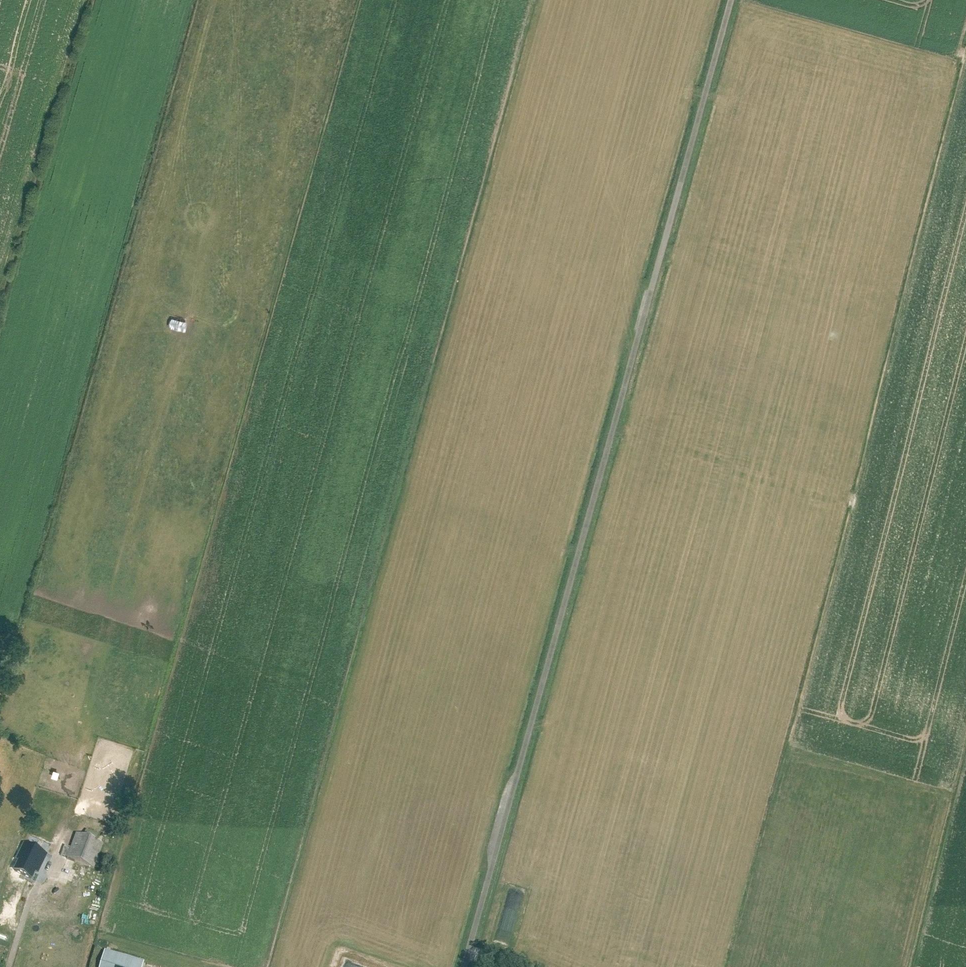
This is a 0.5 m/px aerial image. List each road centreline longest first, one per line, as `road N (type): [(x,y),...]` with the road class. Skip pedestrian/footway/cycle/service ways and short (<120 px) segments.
road 1 (unclassified): [(463,966),(731,0)]

